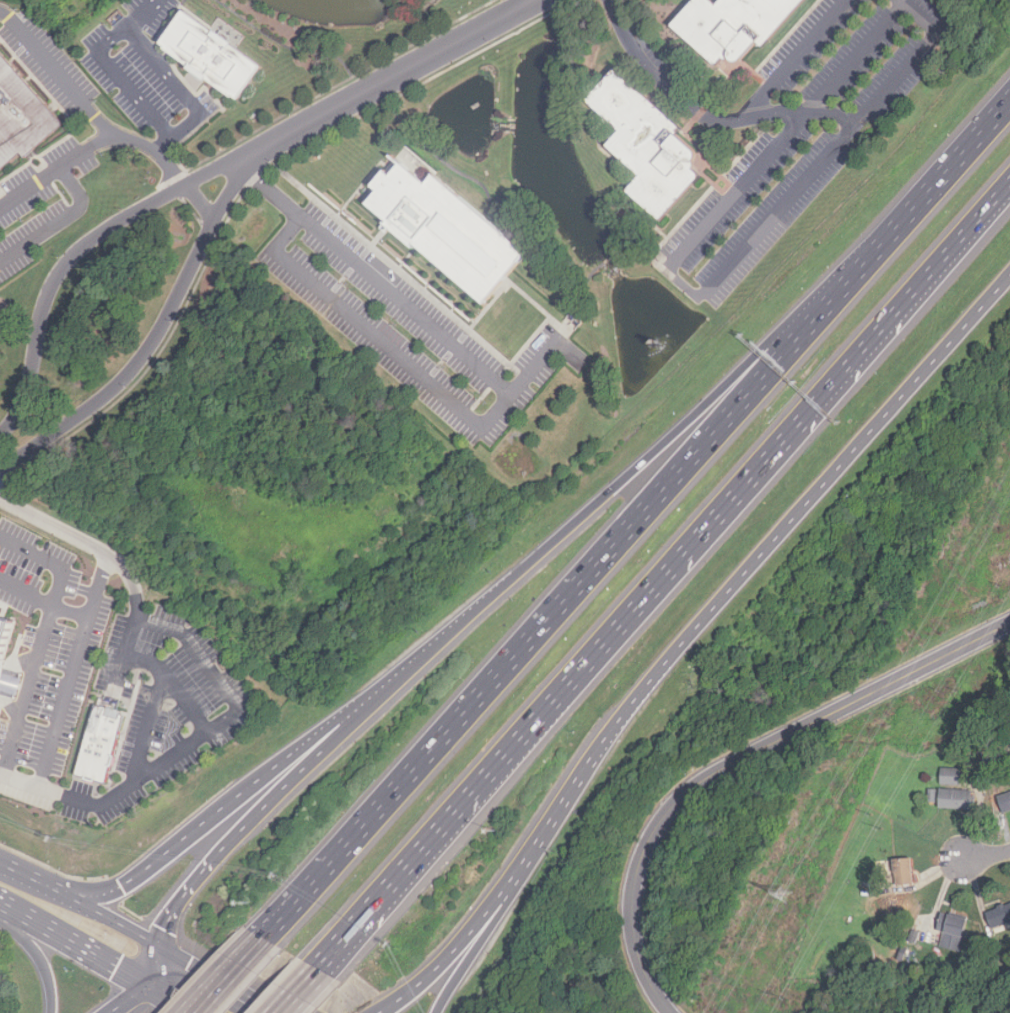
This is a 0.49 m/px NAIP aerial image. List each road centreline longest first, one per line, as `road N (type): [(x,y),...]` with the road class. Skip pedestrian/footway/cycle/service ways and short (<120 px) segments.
road 1 (motorway): [(858,269),(263,937)]
road 2 (motorway): [(315,970),(812,409)]
road 3 (motorway): [(542,836),(634,699),(1009,274)]
road 4 (tertiary): [(1009,623),(723,769),(662,819),(643,854),(632,918),(642,969),(668,1012)]
road 5 (motorway): [(858,269),(436,646)]
road 6 (residential): [(0,472),(131,371),(167,318),(244,159)]
road 7 (residential): [(244,159),(105,232),(70,260),(47,300),(21,410),(0,436)]
road 8 (residential): [(537,0),(244,159)]
road 9 (motorway): [(812,409),(1009,183)]
road 10 (motorway): [(303,747),(132,883),(100,897),(55,892)]
road 11 (motorway): [(324,751),(203,870),(154,946)]
road 12 (motorway): [(1009,99),(858,269)]
road 13 (motorway): [(382,1012),(431,975),(510,883)]
road 14 (secondary): [(154,946),(0,866)]
road 15 (motorway): [(435,1012),(510,883)]
road 16 (secondary): [(29,919),(146,987)]
road 17 (secondary): [(260,1012),(154,946)]

